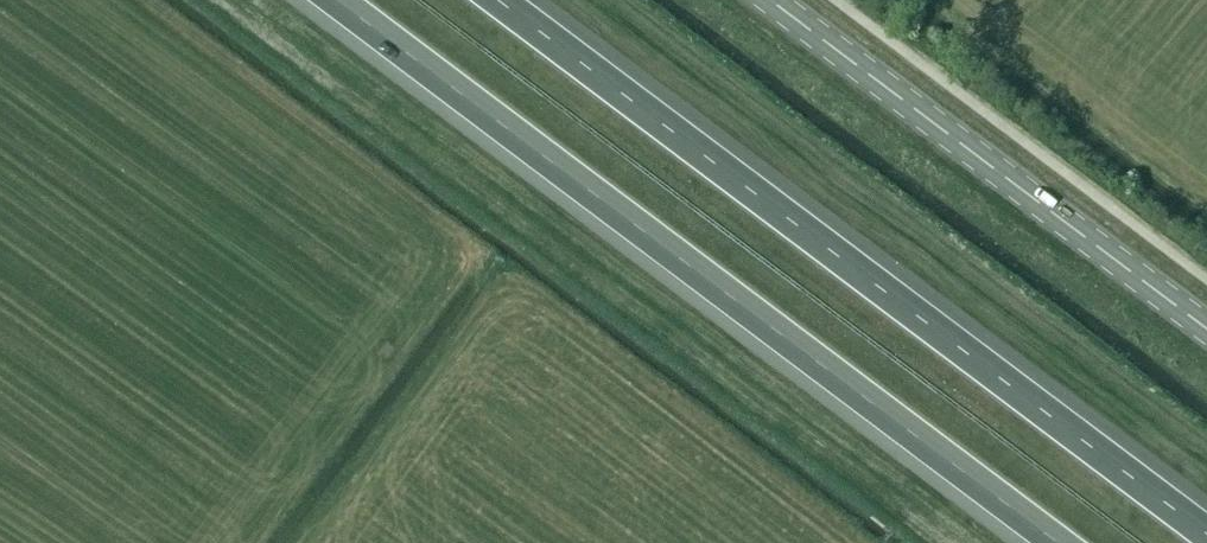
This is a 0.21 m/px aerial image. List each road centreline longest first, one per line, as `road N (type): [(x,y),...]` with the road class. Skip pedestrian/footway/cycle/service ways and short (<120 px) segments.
road 1 (motorway): [(327,0),(1046,542)]
road 2 (motorway): [(1206,540),(492,0)]
road 3 (tertiary): [(1206,338),(757,0)]

